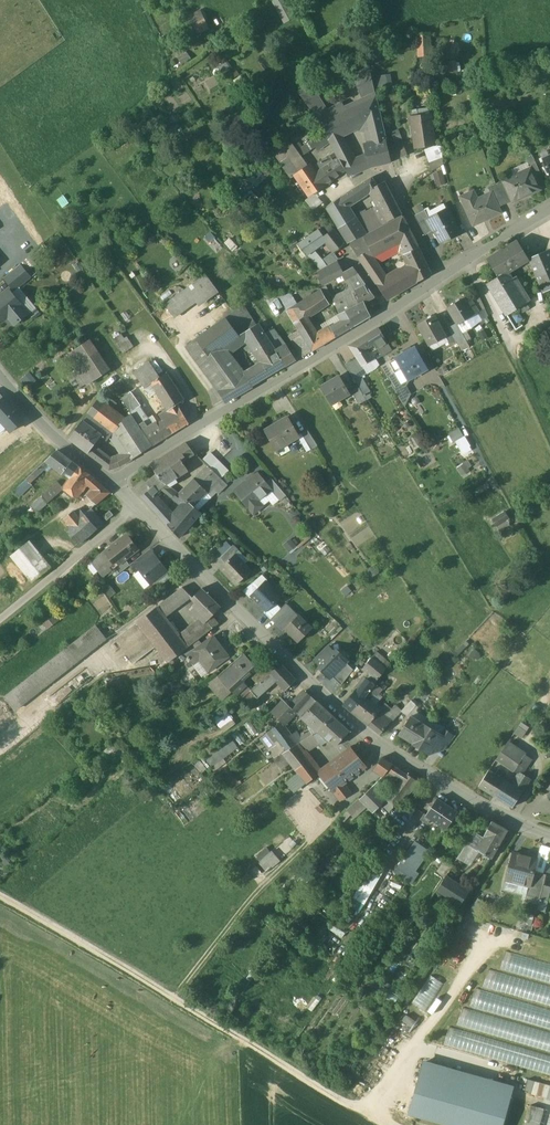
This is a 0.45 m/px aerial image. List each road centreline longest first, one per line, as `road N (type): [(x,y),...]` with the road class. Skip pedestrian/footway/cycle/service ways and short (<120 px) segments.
road 1 (residential): [(112,481),(355,727),(474,806),(549,836)]
road 2 (secondary): [(549,211),(112,481)]
road 3 (track): [(371,1114),(0,896)]
road 4 (track): [(549,421),(468,262)]
road 5 (secondary): [(112,481),(22,406),(0,376)]

